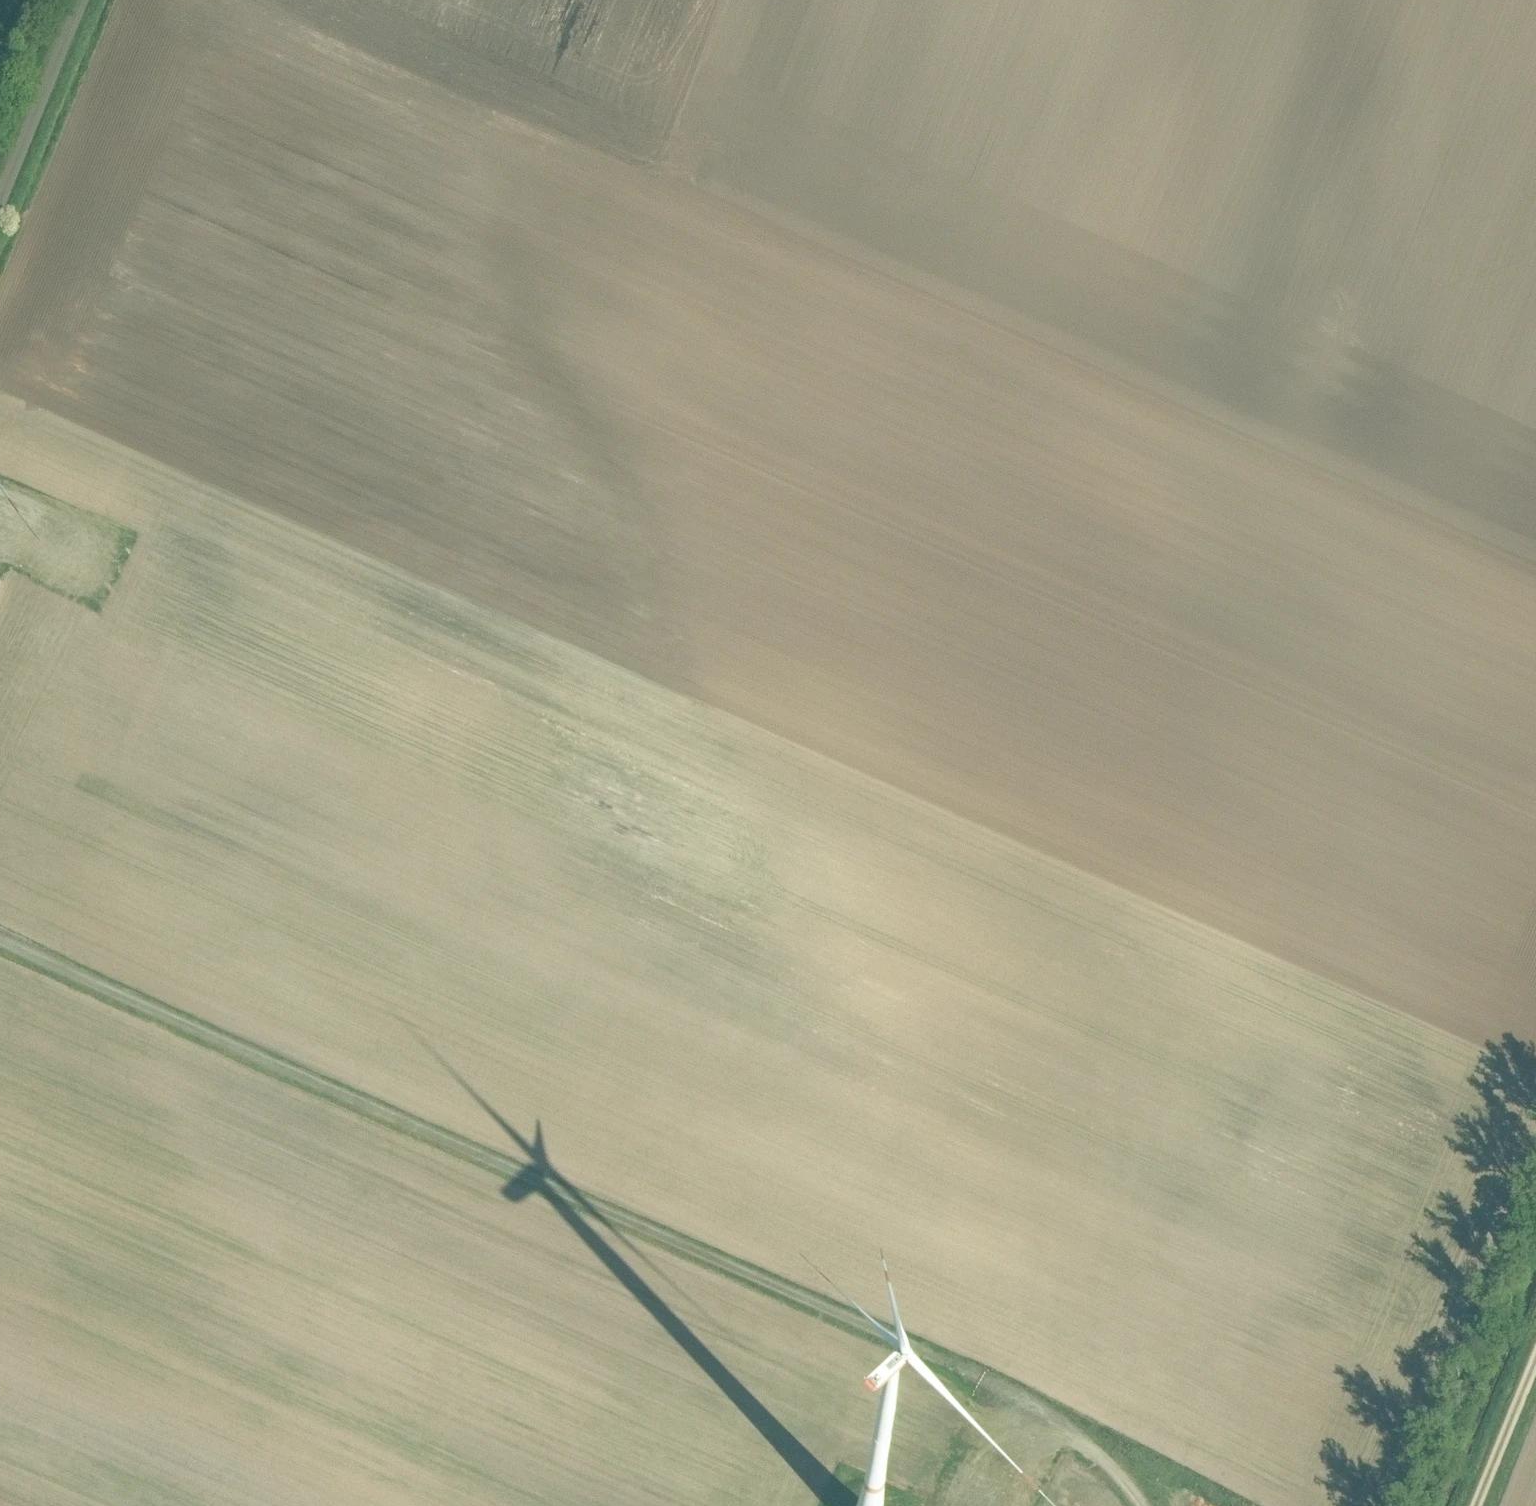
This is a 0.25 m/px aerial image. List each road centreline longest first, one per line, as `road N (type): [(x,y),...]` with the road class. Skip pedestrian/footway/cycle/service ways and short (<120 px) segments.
road 1 (unclassified): [(1140,1505),(1071,1432),(988,1383),(0,939)]
road 2 (track): [(1473,1505),(1535,1352)]

